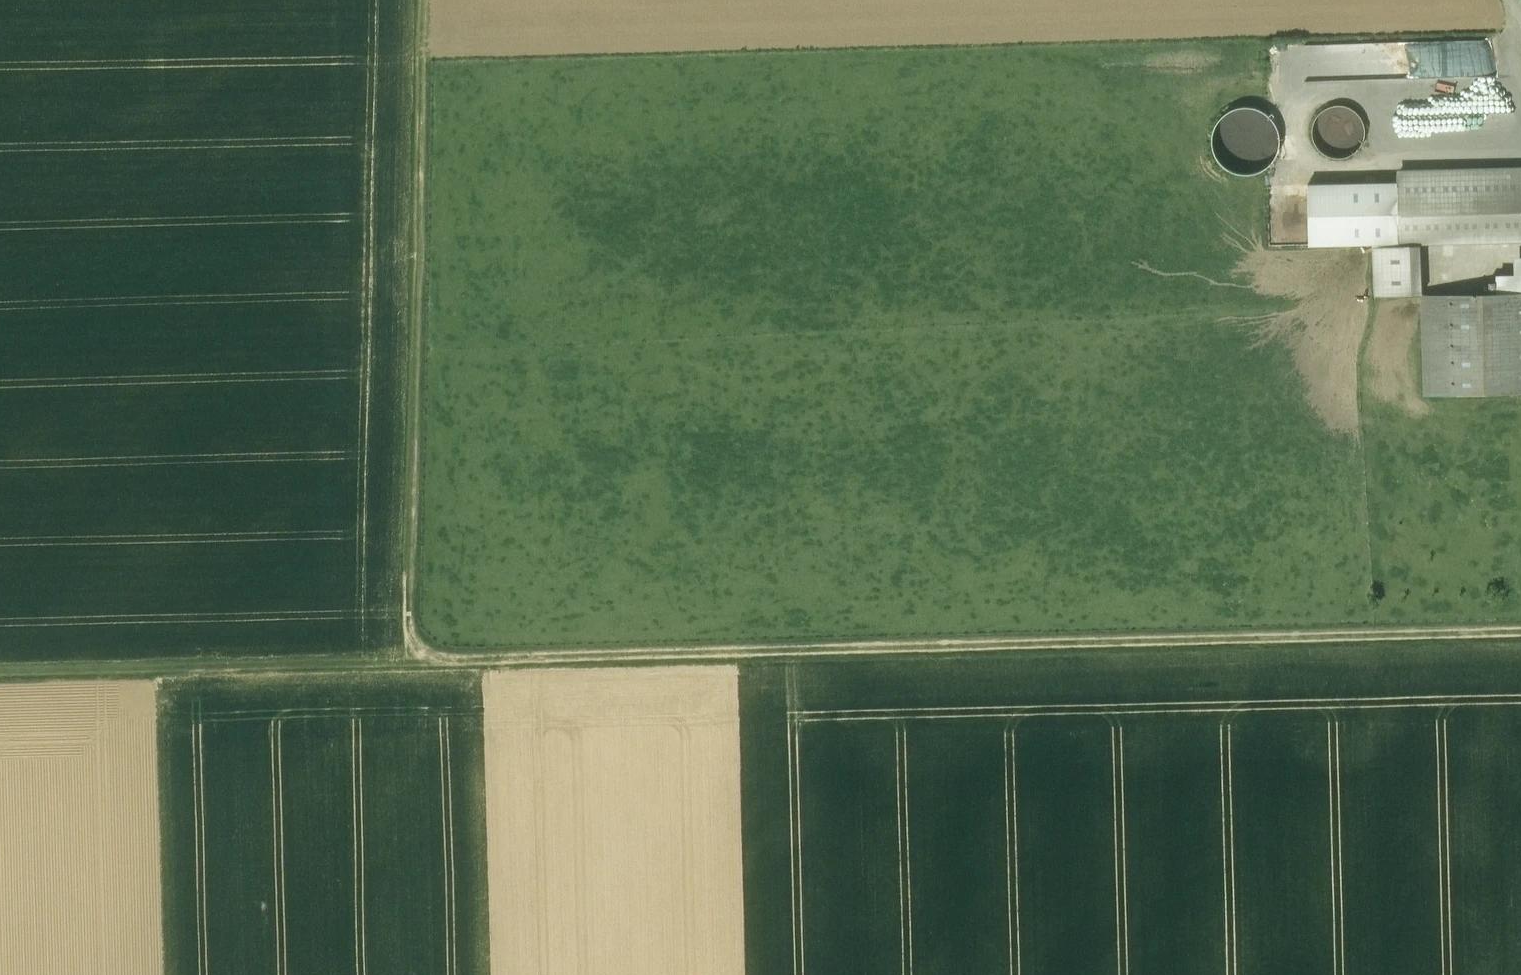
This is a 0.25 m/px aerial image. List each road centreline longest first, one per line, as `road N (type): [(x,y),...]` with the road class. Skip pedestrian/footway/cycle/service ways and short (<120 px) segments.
road 1 (track): [(1520,629),(412,651),(425,0)]

